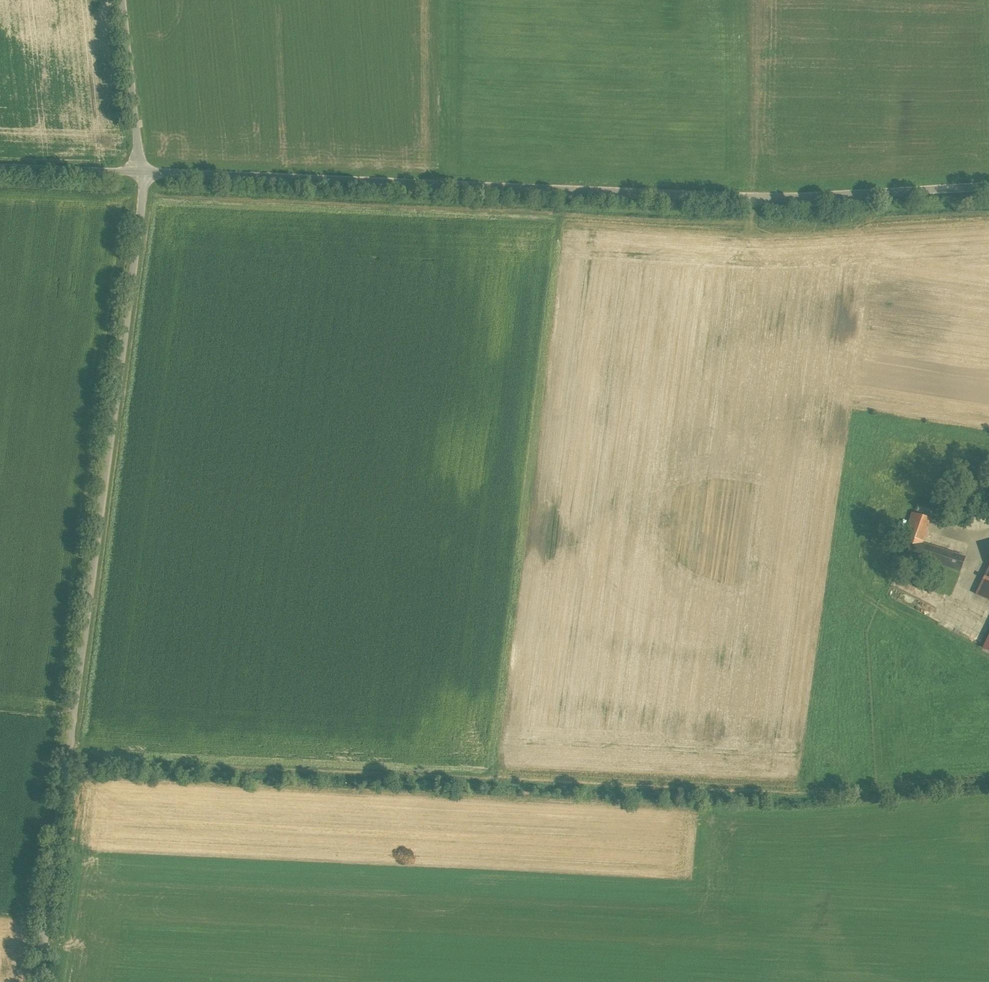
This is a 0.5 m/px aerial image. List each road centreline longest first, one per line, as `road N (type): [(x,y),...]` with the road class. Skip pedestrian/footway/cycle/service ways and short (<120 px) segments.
road 1 (unclassified): [(988,186),(756,198),(140,174)]
road 2 (unclassified): [(140,174),(37,981)]
road 3 (unclassified): [(121,0),(140,174)]
road 4 (unclassified): [(0,166),(140,174)]

